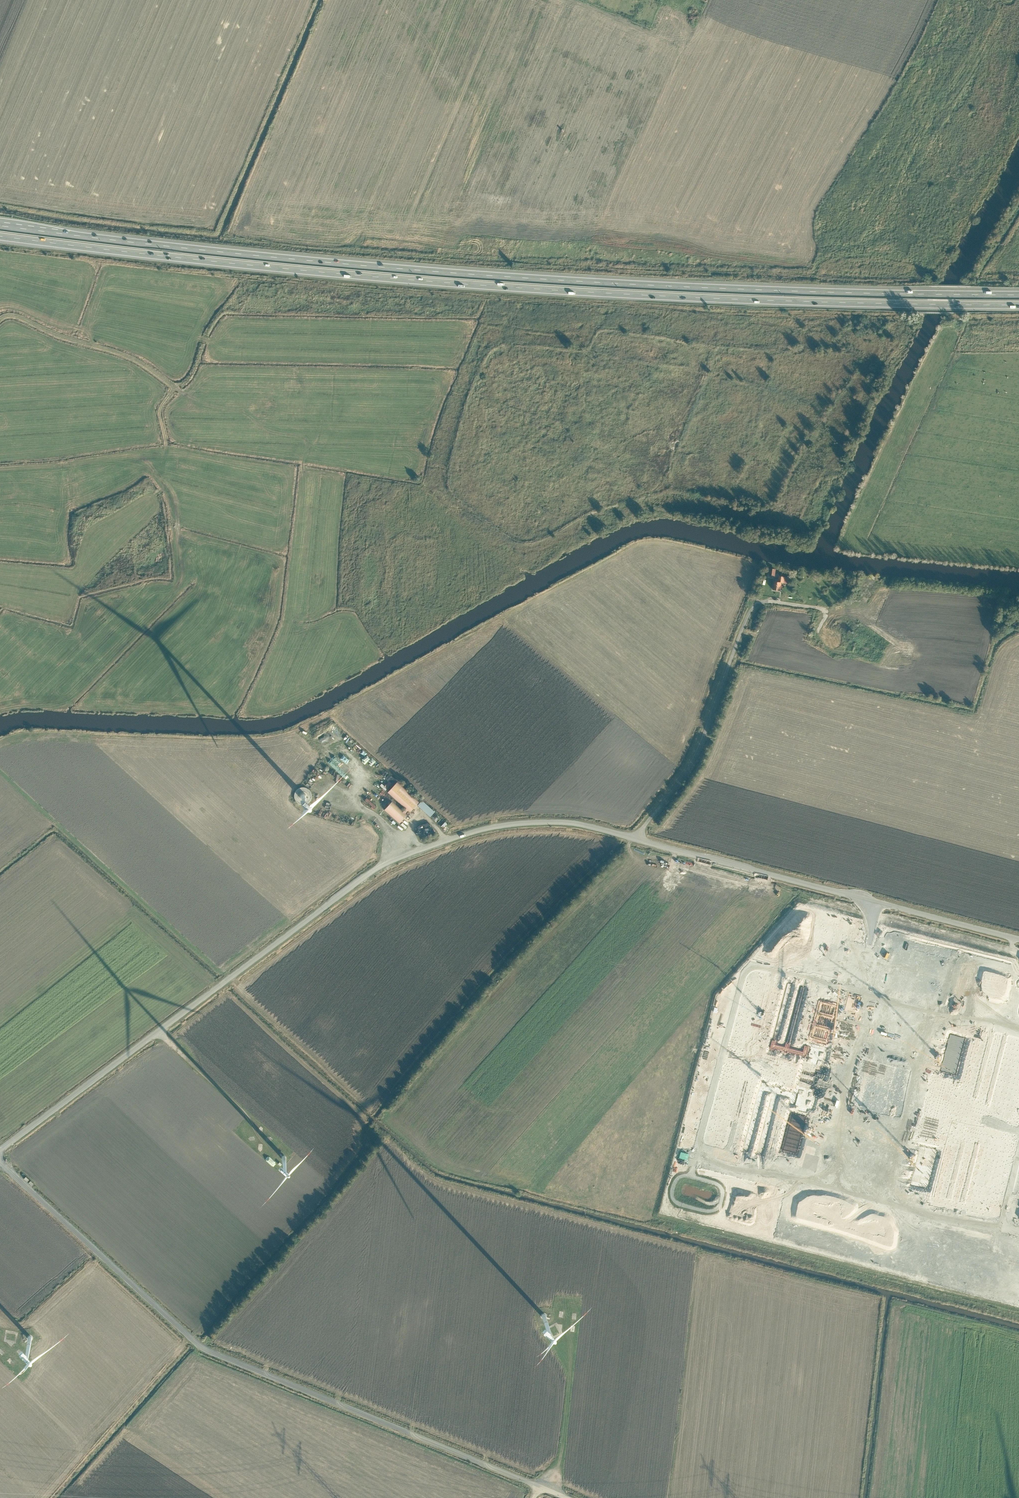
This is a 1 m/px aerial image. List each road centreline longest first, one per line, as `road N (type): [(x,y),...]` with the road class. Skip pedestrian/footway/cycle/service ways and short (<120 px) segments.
road 1 (unclassified): [(0,1150),(368,870),(498,823),(558,819),(634,836)]
road 2 (unclassified): [(0,1168),(210,1352),(540,1487)]
road 3 (unclassified): [(634,836),(1018,939)]
road 4 (unclassified): [(634,836),(692,758),(756,605),(843,612)]
road 5 (track): [(0,320),(8,316),(127,358),(173,385)]
road 6 (track): [(557,1320),(567,1357),(553,1469),(540,1487)]
road 7 (track): [(268,1136),(158,1033)]

